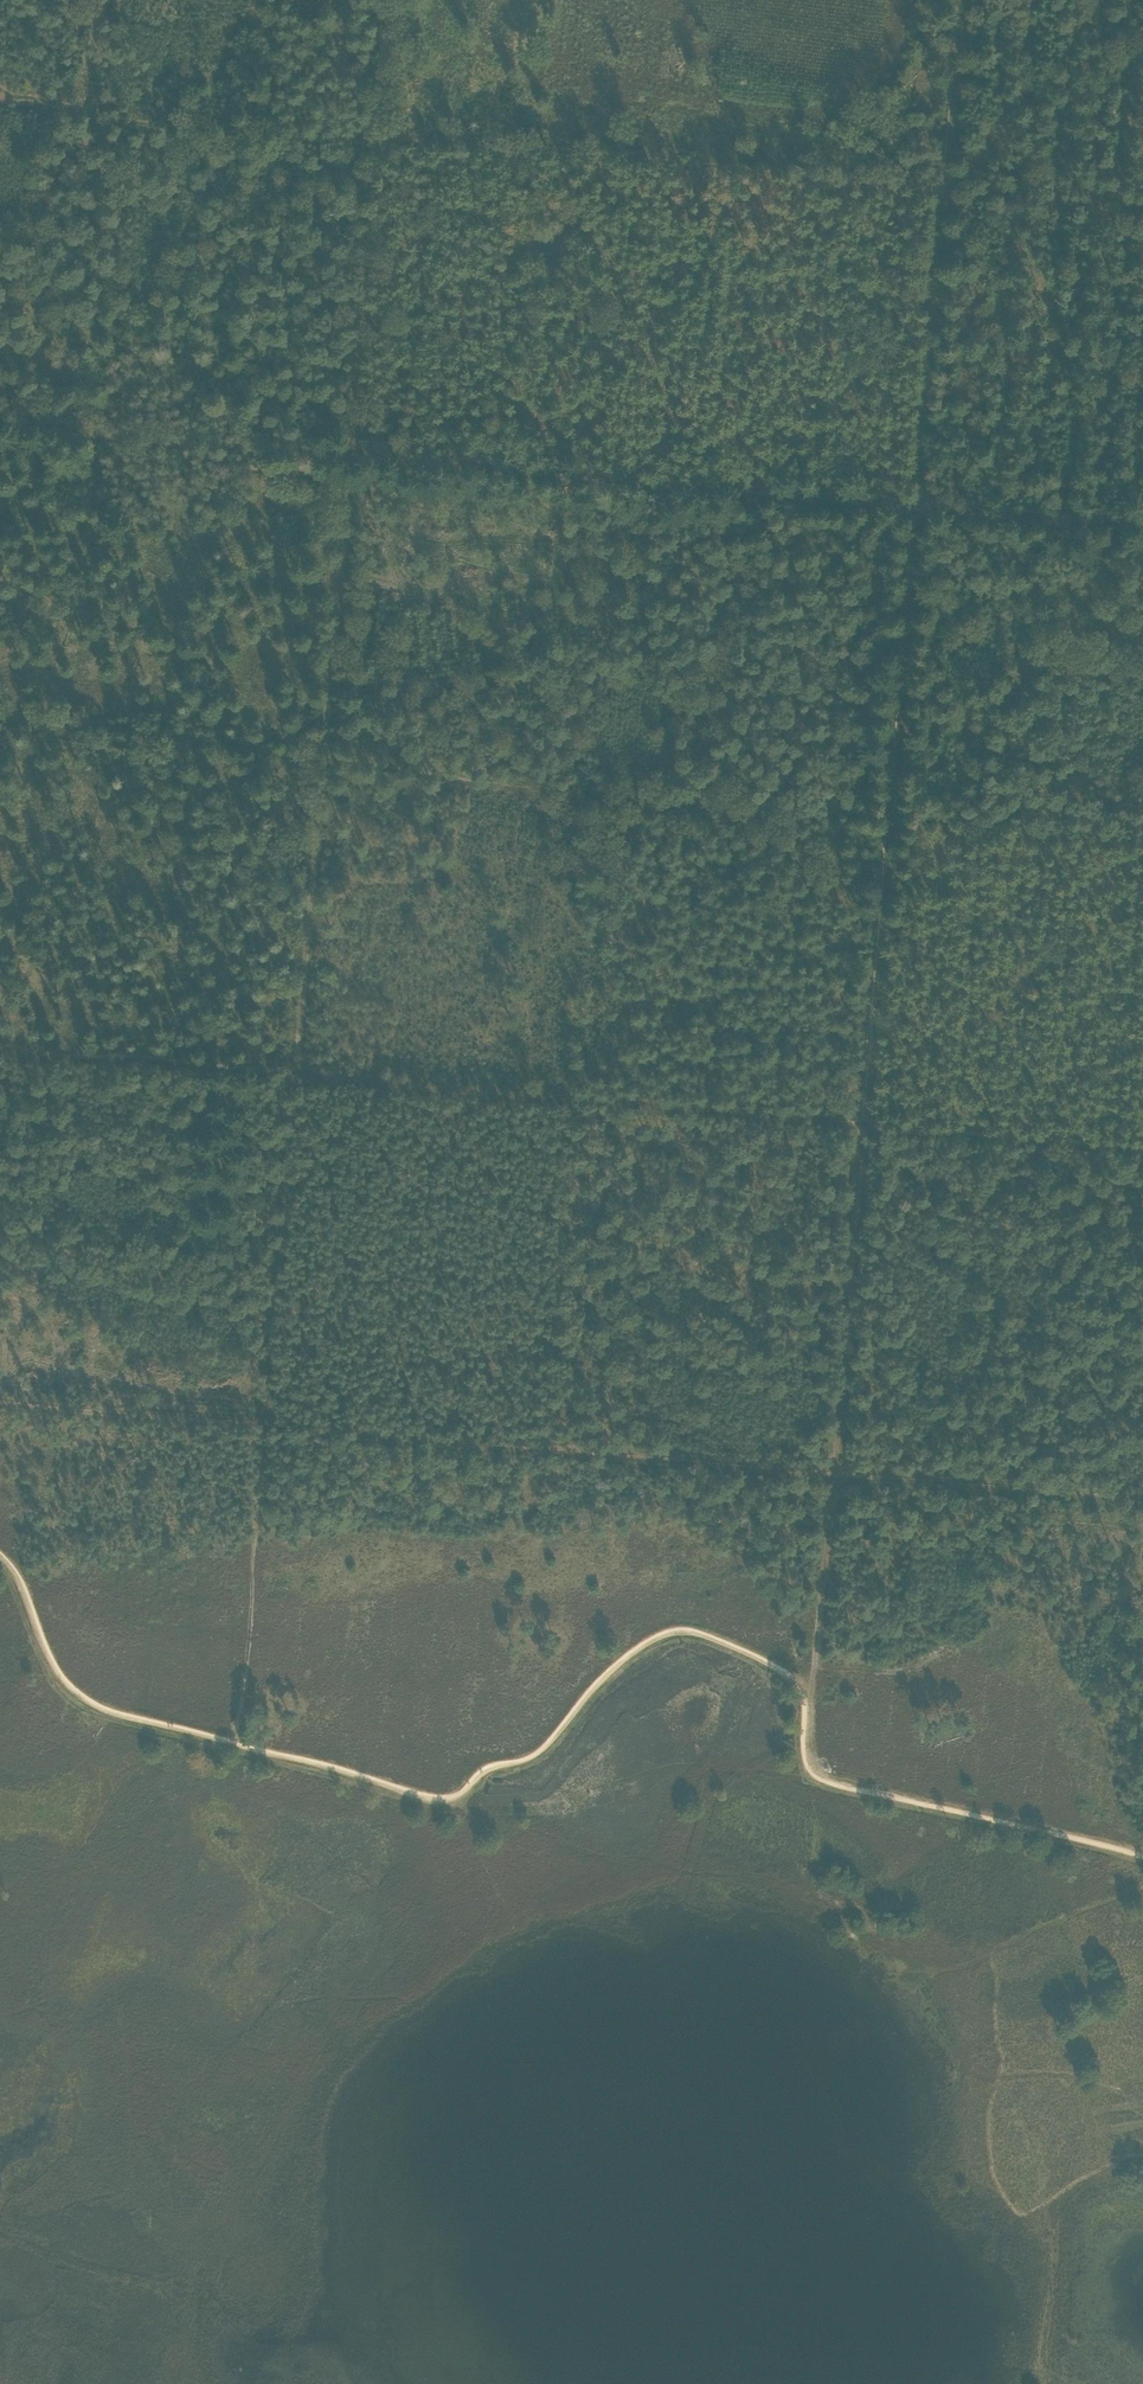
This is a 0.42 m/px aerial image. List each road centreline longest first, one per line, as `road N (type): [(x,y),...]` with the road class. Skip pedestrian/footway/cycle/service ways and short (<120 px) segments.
road 1 (track): [(1142,210),(0,107)]
road 2 (track): [(1142,1501),(0,1400)]
road 3 (track): [(296,1002),(378,0)]
road 4 (track): [(907,505),(0,431)]
road 5 (track): [(884,818),(589,797),(319,755),(0,721)]
road 6 (track): [(0,1053),(861,1128)]
road 7 (track): [(236,1746),(296,1002)]
road 8 (track): [(810,1694),(704,1633),(670,1635),(602,1684),(529,1762),(484,1768),(454,1802),(236,1746)]
road 9 (track): [(861,1128),(838,1474),(810,1694)]
road 10 (track): [(951,0),(907,505)]
road 11 (track): [(810,1694),(805,1751),(810,1768),(826,1781),(1142,1852)]
road 12 (track): [(236,1746),(79,1703),(55,1678),(0,1561)]
road 13 (track): [(907,505),(884,818)]
road 14 (track): [(884,818),(861,1128)]
road 15 (track): [(861,1128),(1142,1152)]
road 16 (track): [(1142,837),(884,818)]
road 17 (track): [(1142,529),(907,505)]

